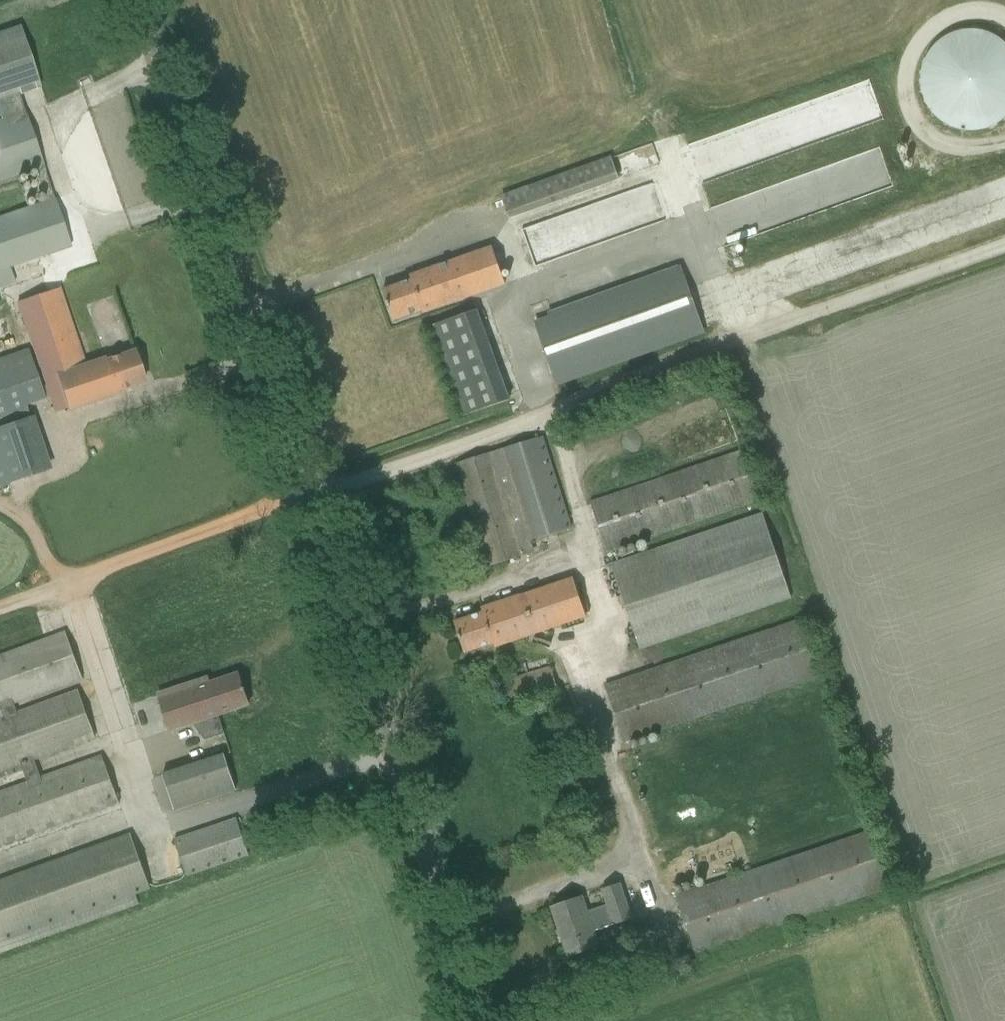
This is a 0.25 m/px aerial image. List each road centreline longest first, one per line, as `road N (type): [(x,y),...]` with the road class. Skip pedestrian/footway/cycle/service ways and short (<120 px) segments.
road 1 (tertiary): [(484,1020),(136,0)]
road 2 (track): [(1004,247),(0,605)]

